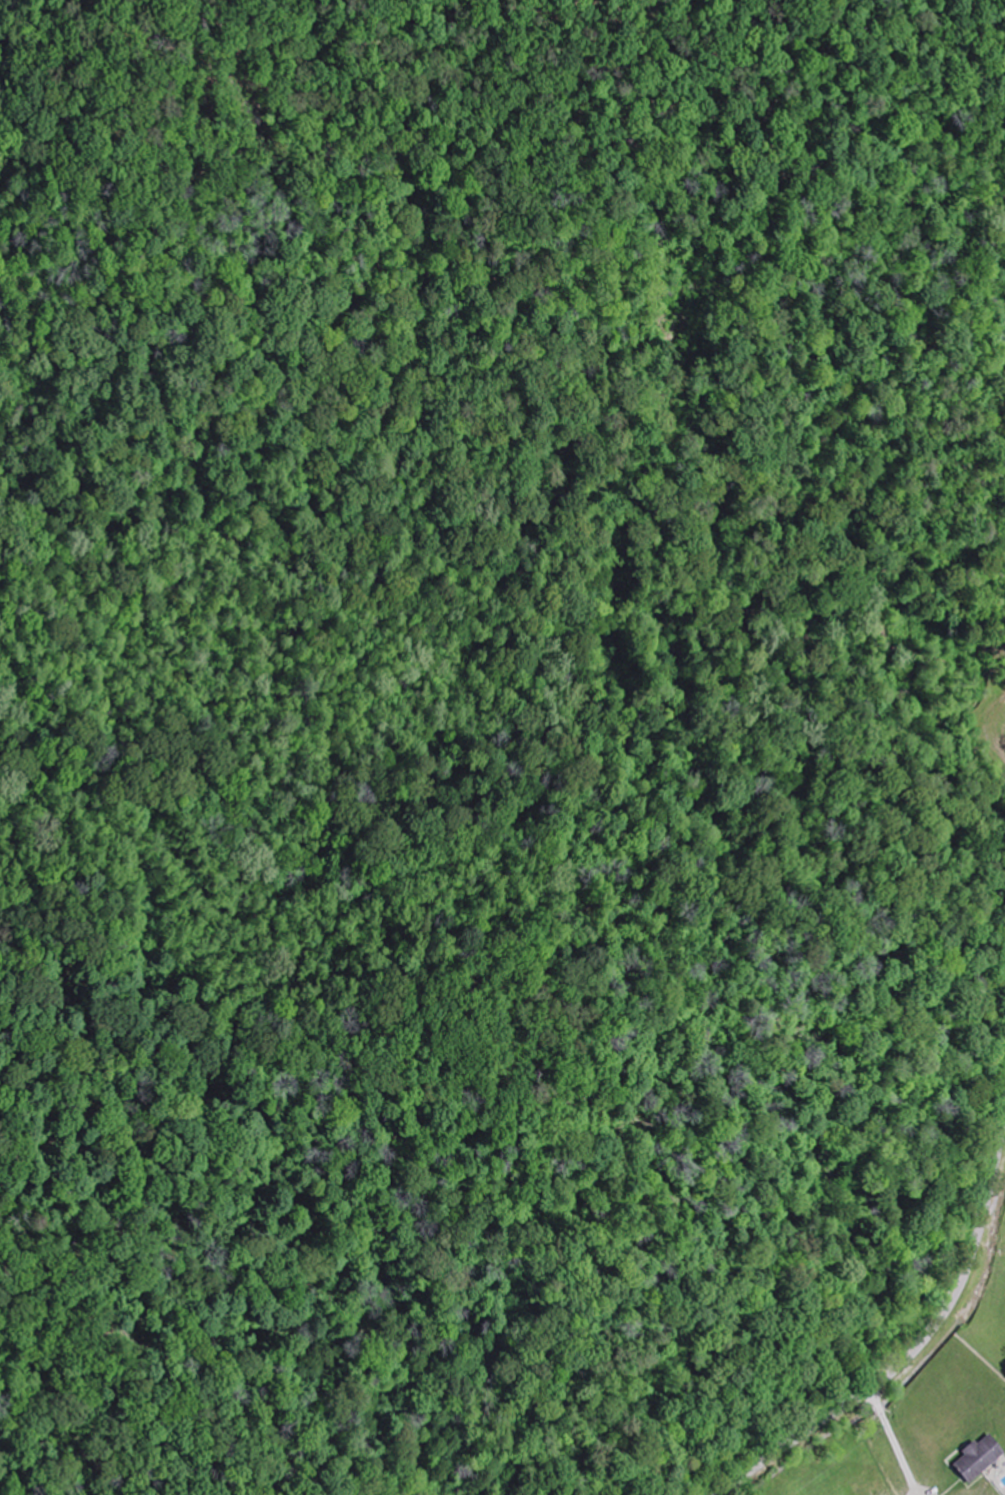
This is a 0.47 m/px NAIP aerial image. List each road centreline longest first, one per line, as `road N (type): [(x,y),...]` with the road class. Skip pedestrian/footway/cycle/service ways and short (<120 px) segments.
road 1 (secondary): [(711,1494),(875,1386),(942,1319),(977,1245),(1004,1123)]

